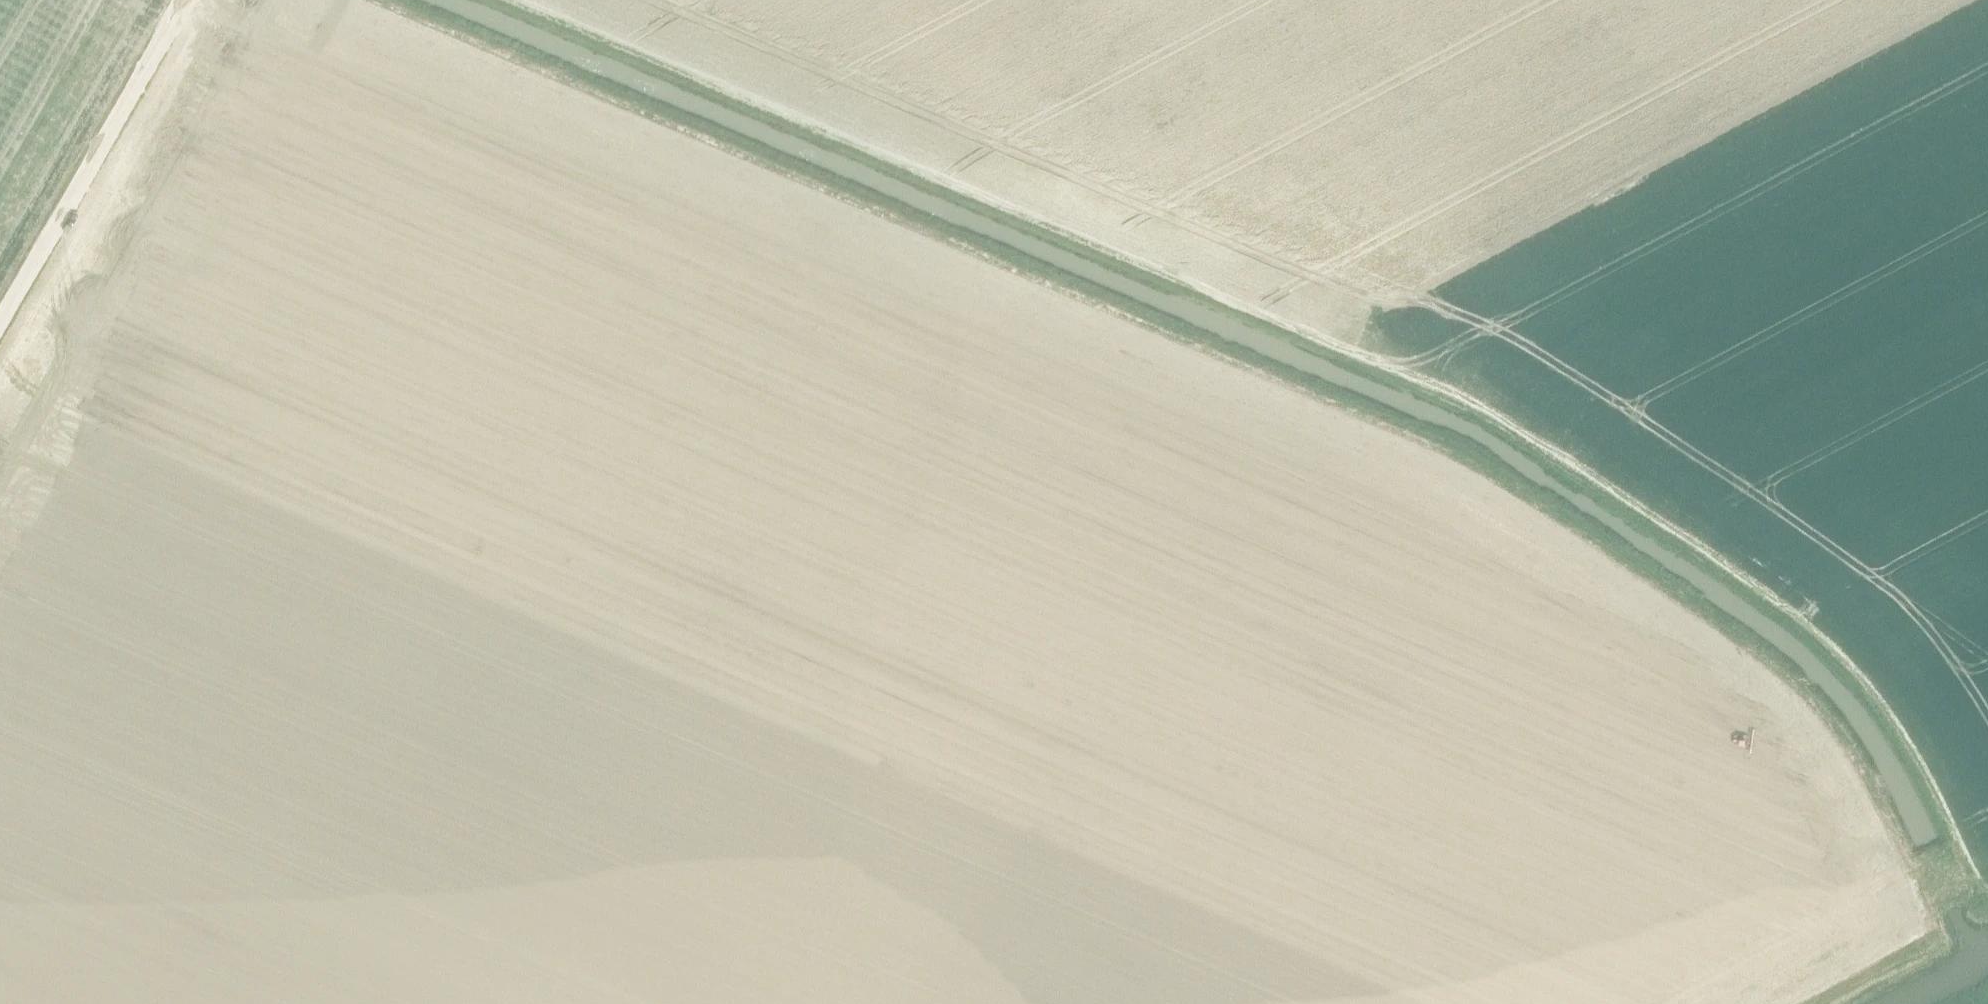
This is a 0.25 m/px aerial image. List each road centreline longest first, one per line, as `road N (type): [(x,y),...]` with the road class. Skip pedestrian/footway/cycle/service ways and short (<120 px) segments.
road 1 (track): [(0,322),(183,0)]

